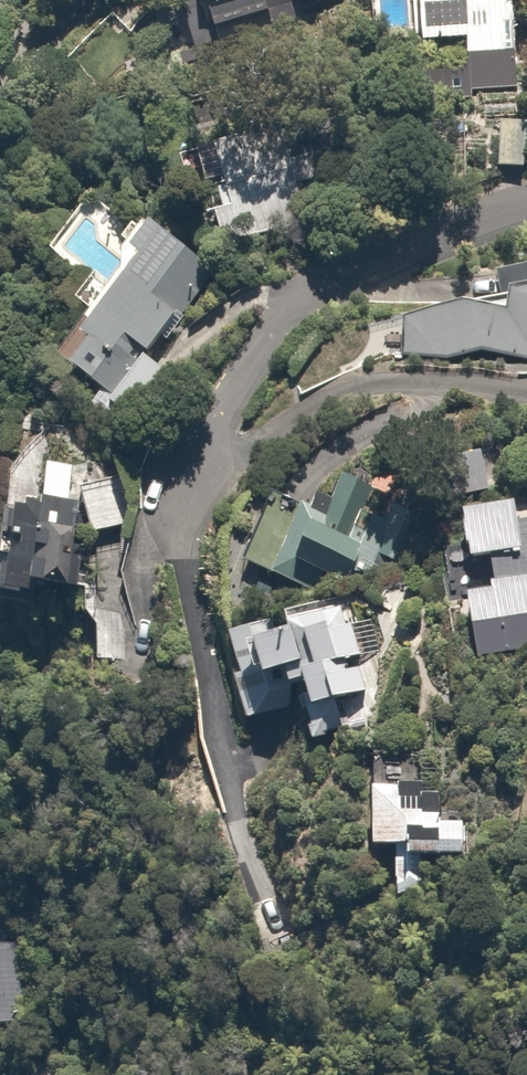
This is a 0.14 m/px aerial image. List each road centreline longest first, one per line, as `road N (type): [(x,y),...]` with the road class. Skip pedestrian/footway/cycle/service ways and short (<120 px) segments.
road 1 (residential): [(182,464),(268,339),(304,301),(347,272),(412,246),(526,211)]
road 2 (residential): [(182,464),(201,464),(362,385),(440,382),(526,391)]

